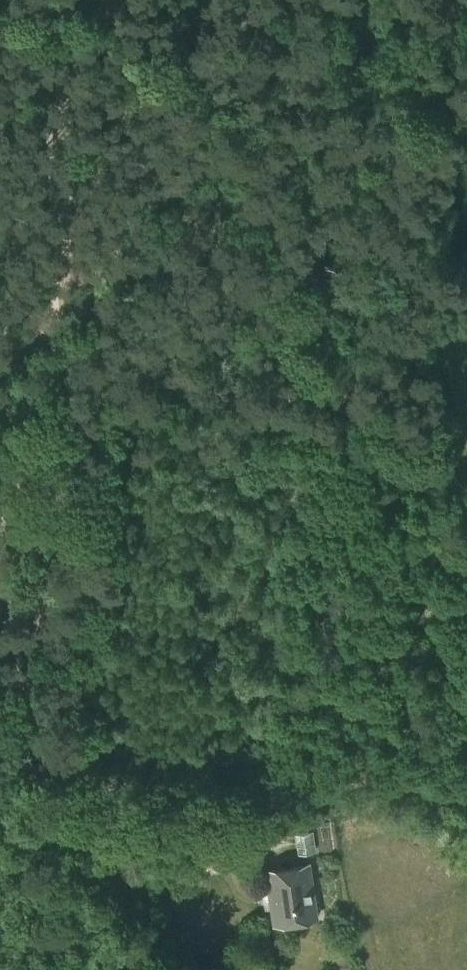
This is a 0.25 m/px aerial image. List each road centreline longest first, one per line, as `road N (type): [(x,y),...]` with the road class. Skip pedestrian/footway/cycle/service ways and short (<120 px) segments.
road 1 (track): [(0,811),(43,822),(88,793),(122,791),(294,807),(373,782),(466,805)]
road 2 (track): [(68,286),(58,503),(28,689),(0,738)]
road 3 (track): [(97,271),(251,0)]
road 4 (track): [(43,822),(246,822),(280,848)]
road 5 (track): [(62,0),(68,219)]
road 6 (track): [(381,258),(417,295),(466,441)]

